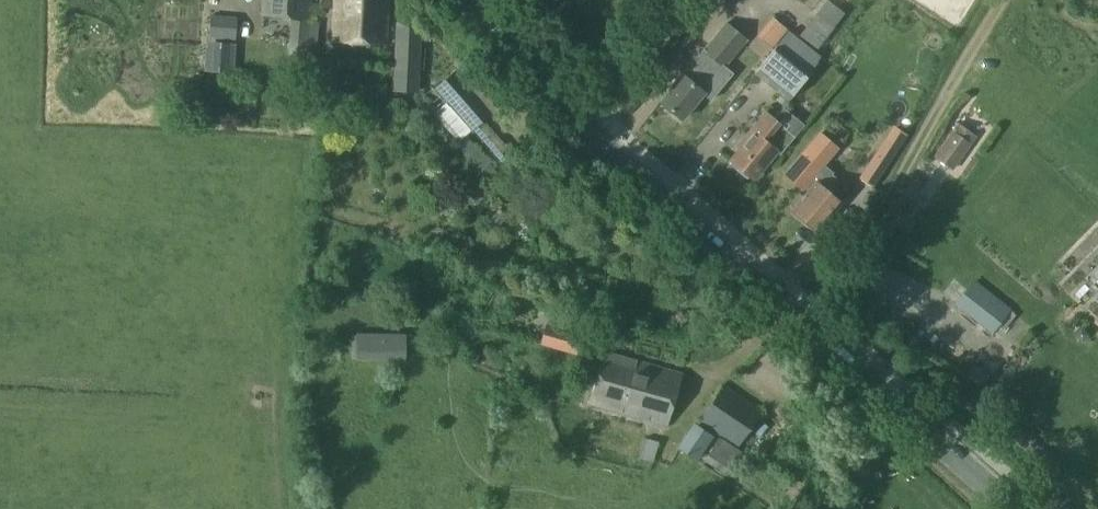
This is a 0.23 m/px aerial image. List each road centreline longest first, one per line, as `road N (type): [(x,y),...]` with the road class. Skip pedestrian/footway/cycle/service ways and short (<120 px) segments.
road 1 (tertiary): [(1016,508),(601,129),(472,0)]

